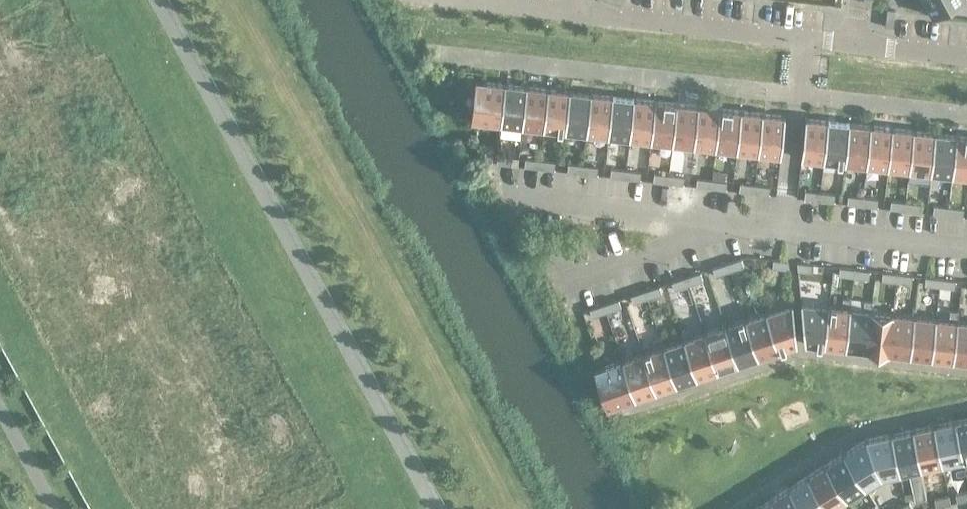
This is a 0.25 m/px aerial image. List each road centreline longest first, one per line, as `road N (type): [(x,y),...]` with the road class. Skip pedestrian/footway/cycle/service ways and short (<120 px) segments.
road 1 (residential): [(446,58),(799,98)]
road 2 (residential): [(571,284),(747,229),(784,227),(799,98)]
road 3 (residential): [(806,39),(576,13)]
road 4 (residential): [(799,98),(966,114)]

